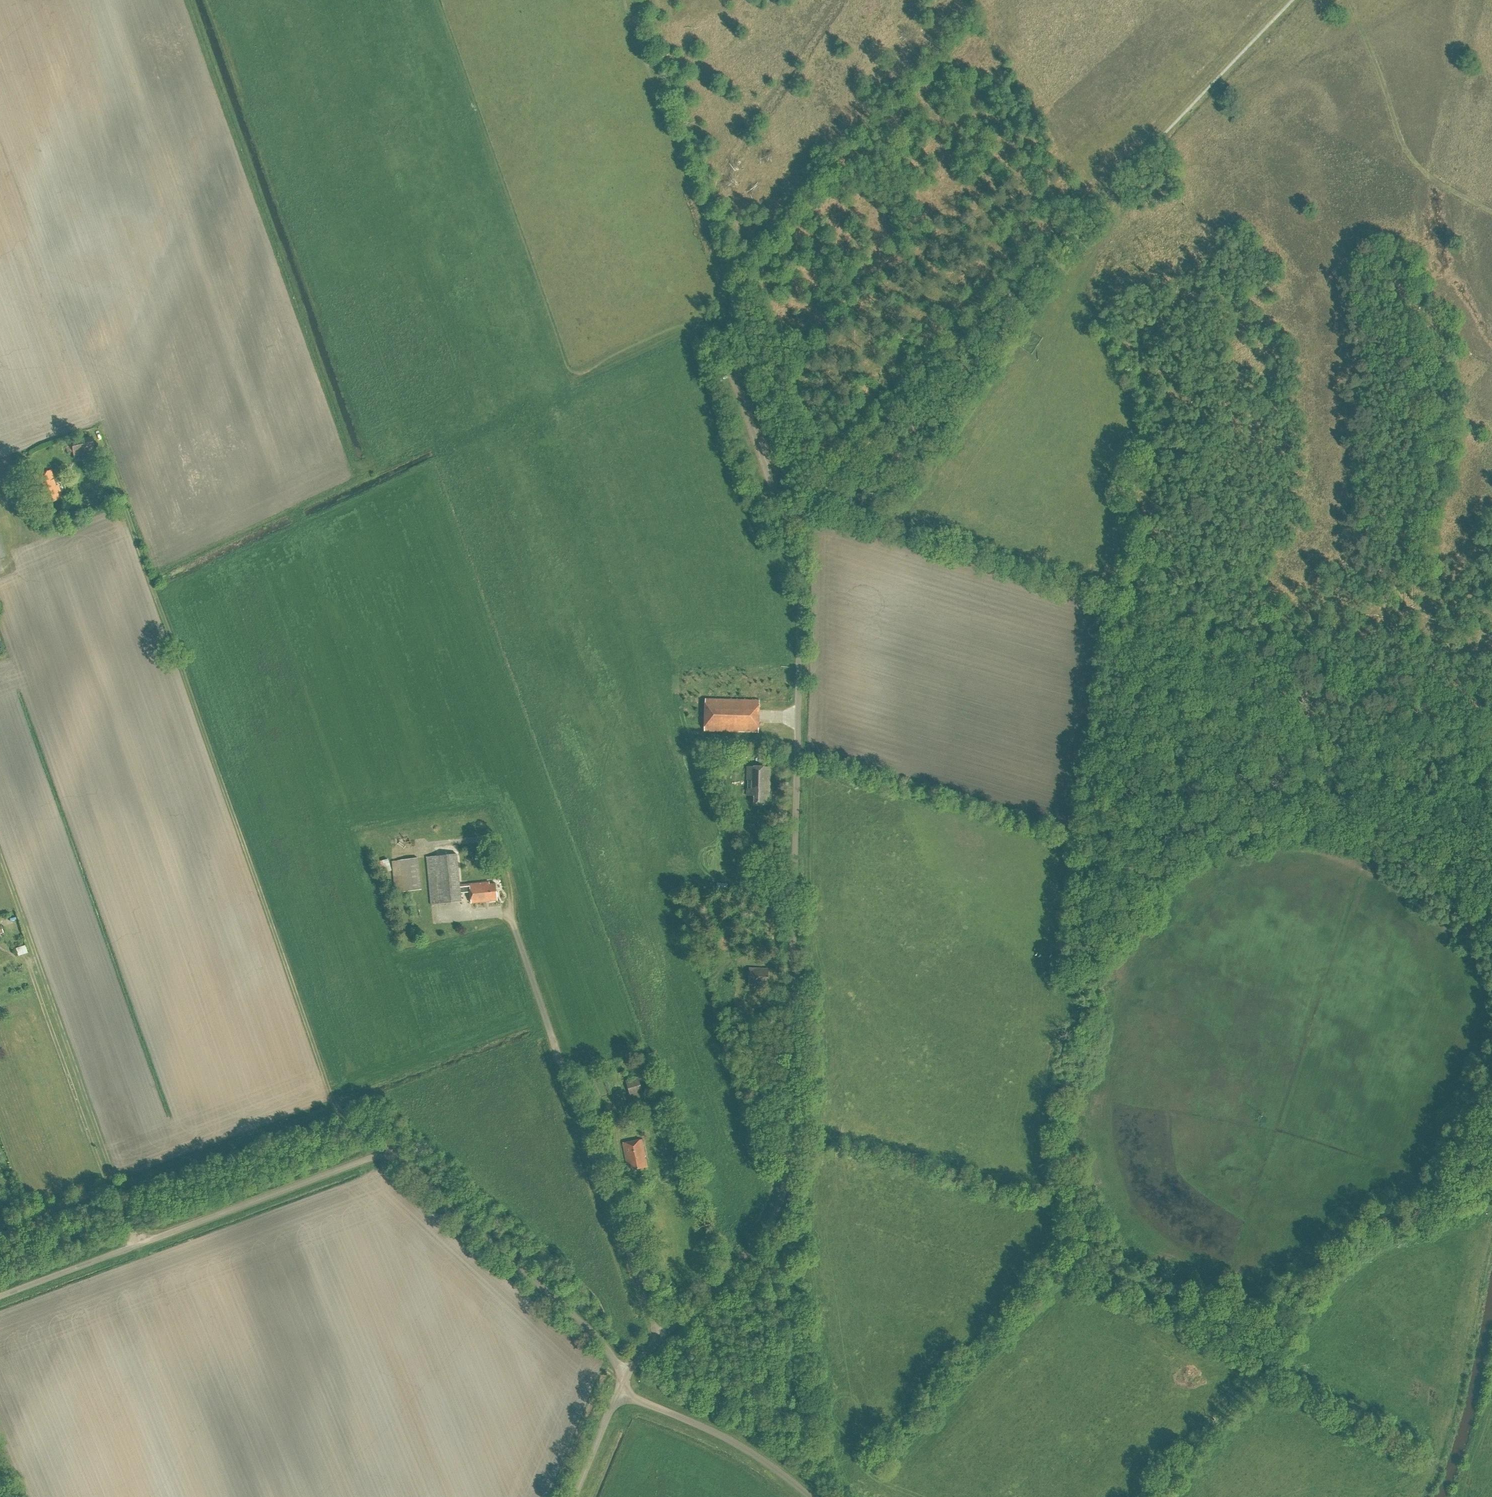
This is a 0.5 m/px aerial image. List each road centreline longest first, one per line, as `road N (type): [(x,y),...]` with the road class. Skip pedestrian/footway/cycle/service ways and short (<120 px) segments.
road 1 (unclassified): [(626,1373),(755,1244),(785,1194),(802,511)]
road 2 (unclassified): [(626,1373),(503,1251),(392,1157),(0,1296)]
road 3 (track): [(802,511),(806,498),(1280,0)]
road 4 (unclassified): [(810,1496),(708,1428),(619,1392)]
road 5 (track): [(1148,1496),(1262,1364),(1254,1342)]

